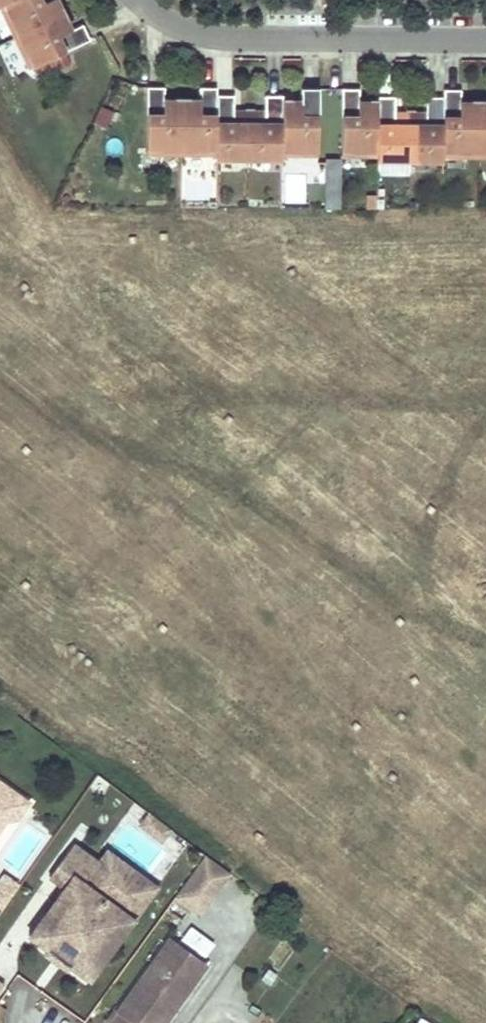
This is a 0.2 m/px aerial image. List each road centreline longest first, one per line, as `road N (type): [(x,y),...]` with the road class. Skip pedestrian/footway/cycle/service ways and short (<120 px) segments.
road 1 (residential): [(138,0),(175,24),(224,36),(485,39)]

